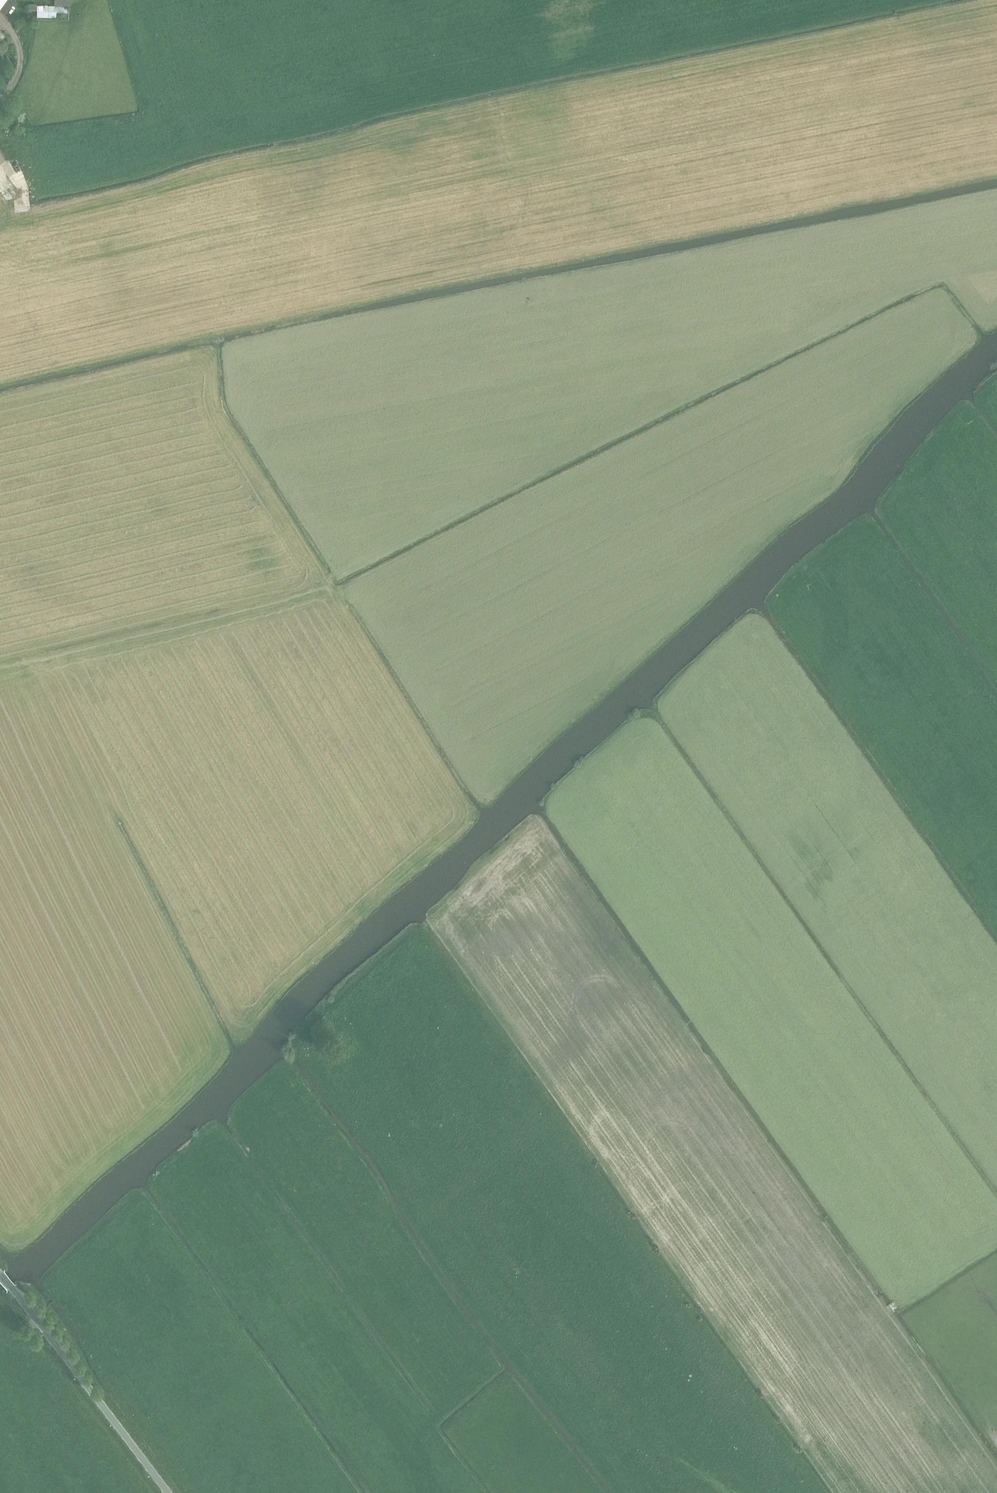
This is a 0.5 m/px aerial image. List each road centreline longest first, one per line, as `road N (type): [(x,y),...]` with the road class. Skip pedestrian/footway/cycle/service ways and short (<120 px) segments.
road 1 (tertiary): [(169,1492),(0,1273)]

